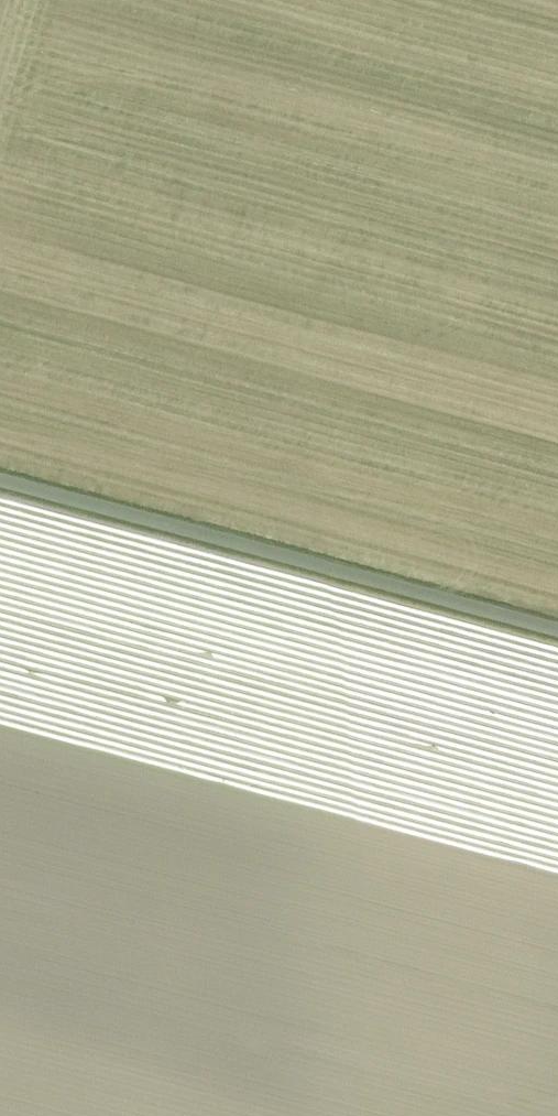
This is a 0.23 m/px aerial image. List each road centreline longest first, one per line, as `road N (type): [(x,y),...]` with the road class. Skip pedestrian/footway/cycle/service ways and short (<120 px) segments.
road 1 (unclassified): [(557,632),(0,482)]

